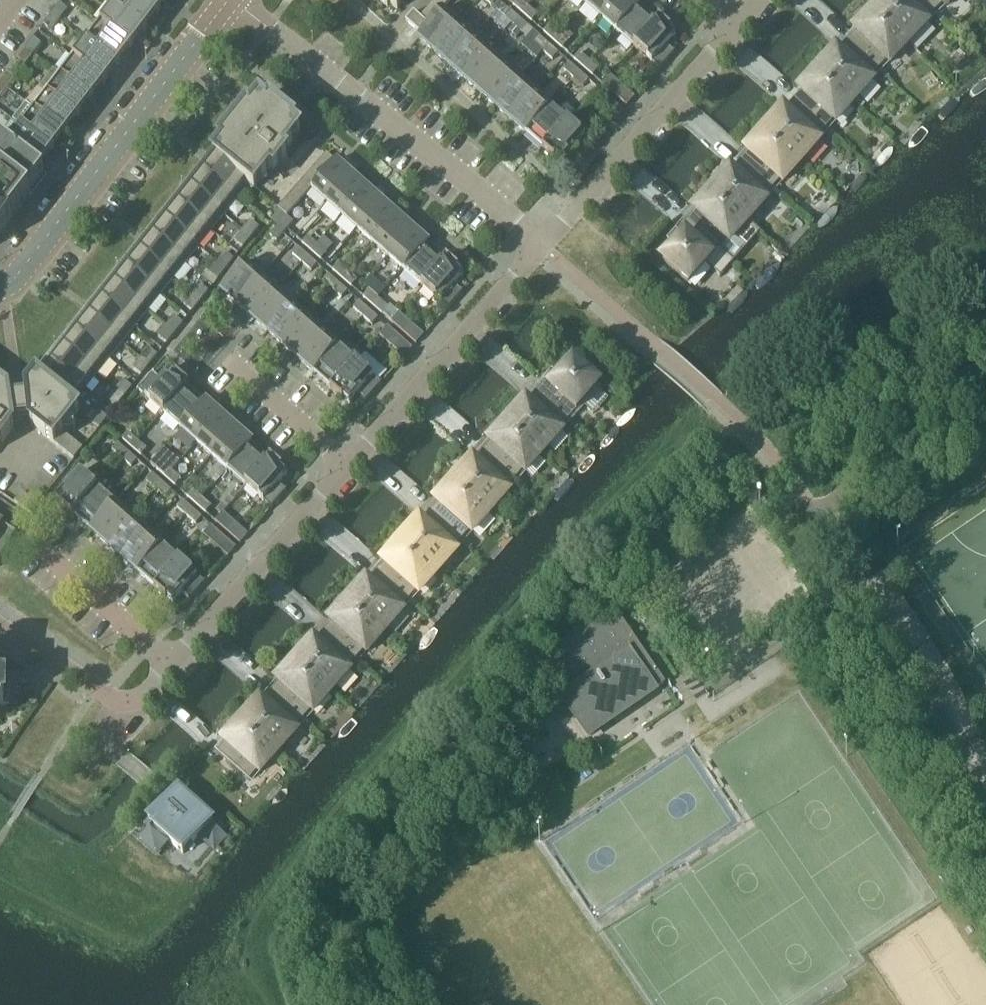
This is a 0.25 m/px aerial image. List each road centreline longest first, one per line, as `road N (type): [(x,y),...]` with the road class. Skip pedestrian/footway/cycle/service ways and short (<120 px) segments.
road 1 (residential): [(356,467),(179,662),(130,699),(96,689),(0,624)]
road 2 (residential): [(542,251),(238,0)]
road 3 (tertiary): [(236,0),(24,277),(0,292)]
road 4 (unclassified): [(985,812),(896,629),(813,516)]
road 5 (residential): [(732,26),(542,251)]
road 6 (residential): [(542,251),(356,467)]
road 7 (unclassified): [(985,393),(813,516)]
road 8 (residential): [(356,467),(228,357)]

